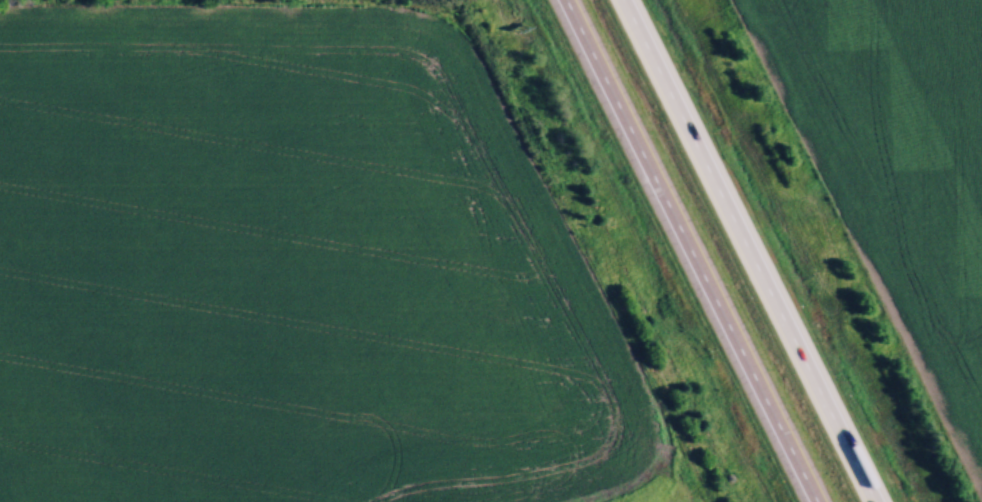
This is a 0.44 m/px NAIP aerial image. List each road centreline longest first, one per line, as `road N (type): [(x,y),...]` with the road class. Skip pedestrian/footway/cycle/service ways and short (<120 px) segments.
road 1 (motorway): [(878,501),(623,0)]
road 2 (motorway): [(561,0),(812,501)]

